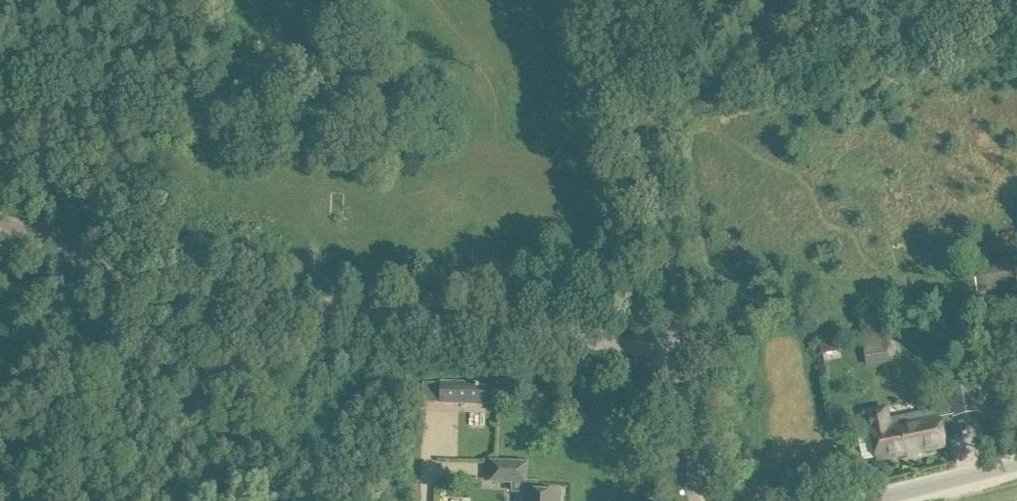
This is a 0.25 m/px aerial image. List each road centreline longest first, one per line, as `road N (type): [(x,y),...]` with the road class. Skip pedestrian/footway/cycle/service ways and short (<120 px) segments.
road 1 (unclassified): [(701,500),(684,386),(672,359),(648,347),(234,295),(82,258),(0,219)]
road 2 (track): [(672,359),(676,331),(639,104)]
road 3 (unclassified): [(865,500),(1016,462)]

